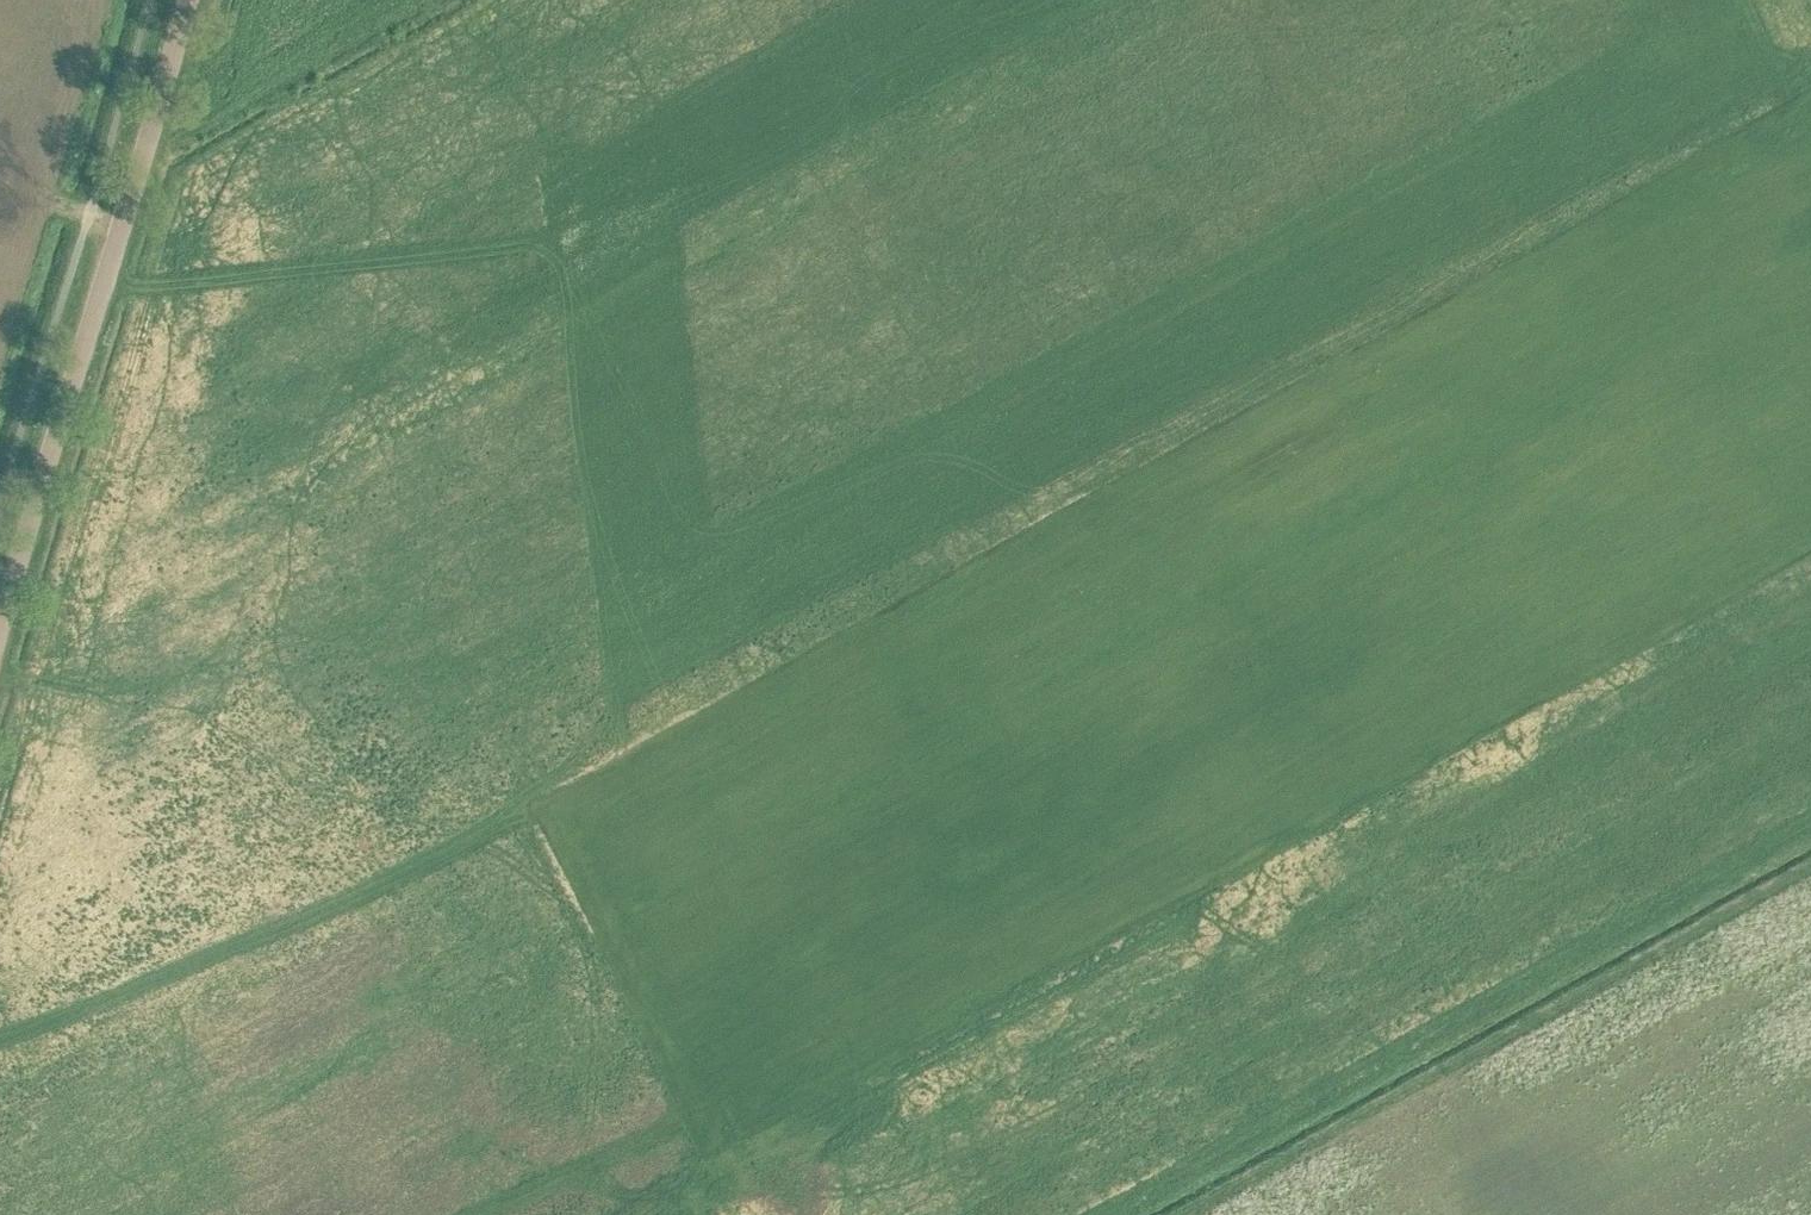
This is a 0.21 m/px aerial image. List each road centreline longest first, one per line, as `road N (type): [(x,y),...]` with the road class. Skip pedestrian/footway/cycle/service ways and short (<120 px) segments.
road 1 (tertiary): [(0,619),(186,0)]

